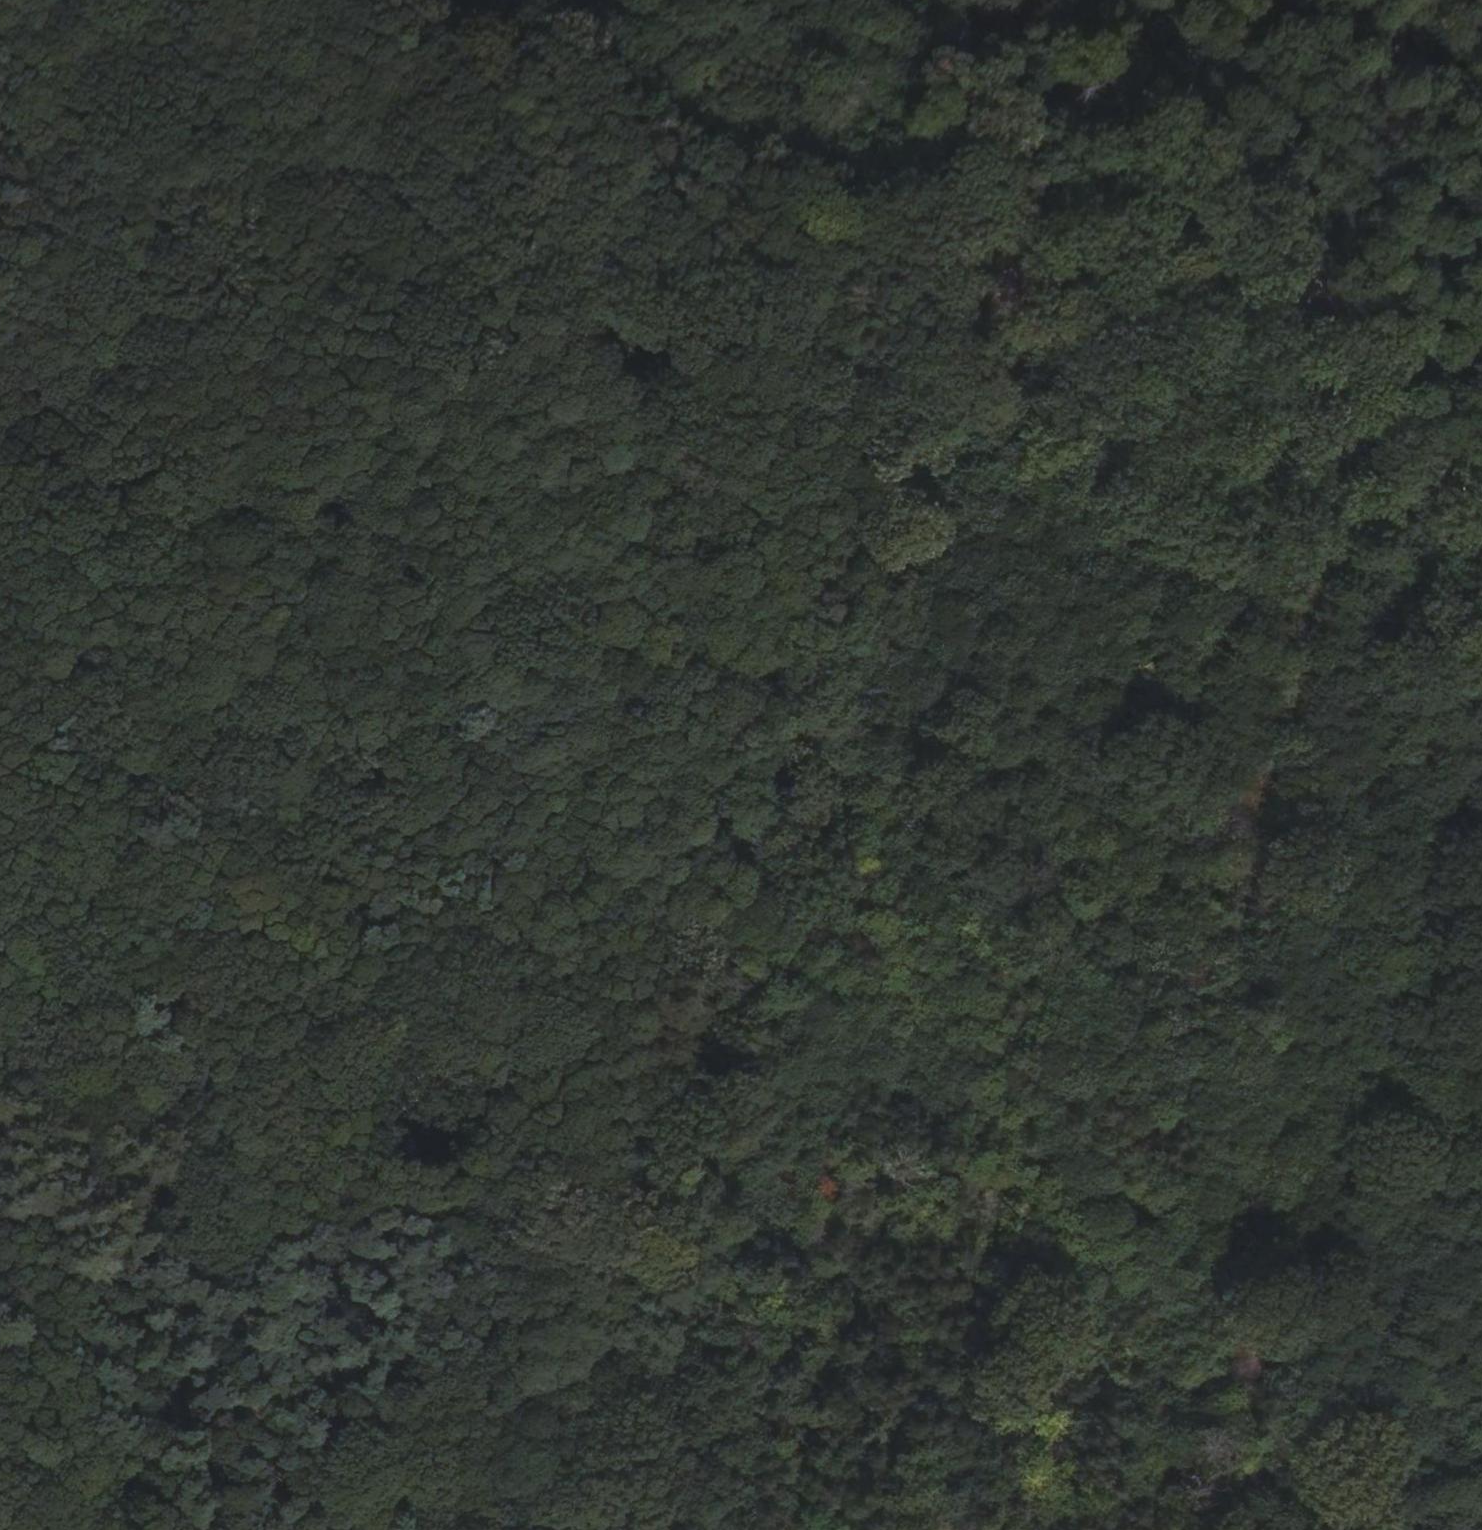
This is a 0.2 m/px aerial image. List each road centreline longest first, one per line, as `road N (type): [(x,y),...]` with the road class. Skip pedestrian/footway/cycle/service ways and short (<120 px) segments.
road 1 (track): [(413,0),(992,225)]
road 2 (track): [(1481,94),(1307,0)]

